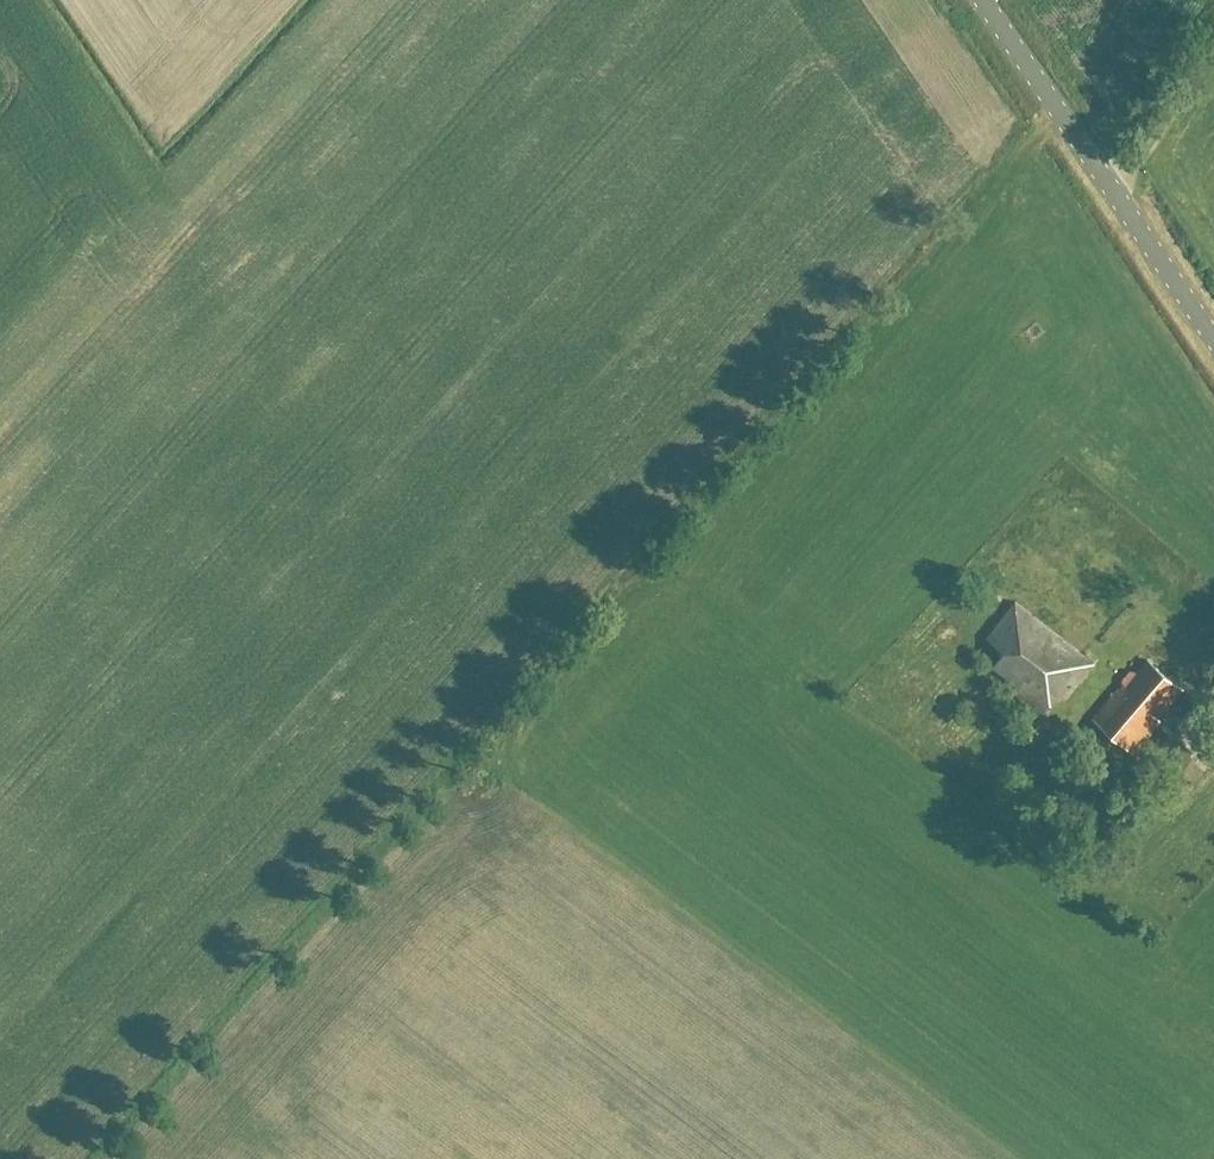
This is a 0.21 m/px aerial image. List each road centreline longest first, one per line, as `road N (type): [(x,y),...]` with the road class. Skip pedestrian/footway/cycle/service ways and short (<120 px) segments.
road 1 (tertiary): [(1213,340),(981,0)]

